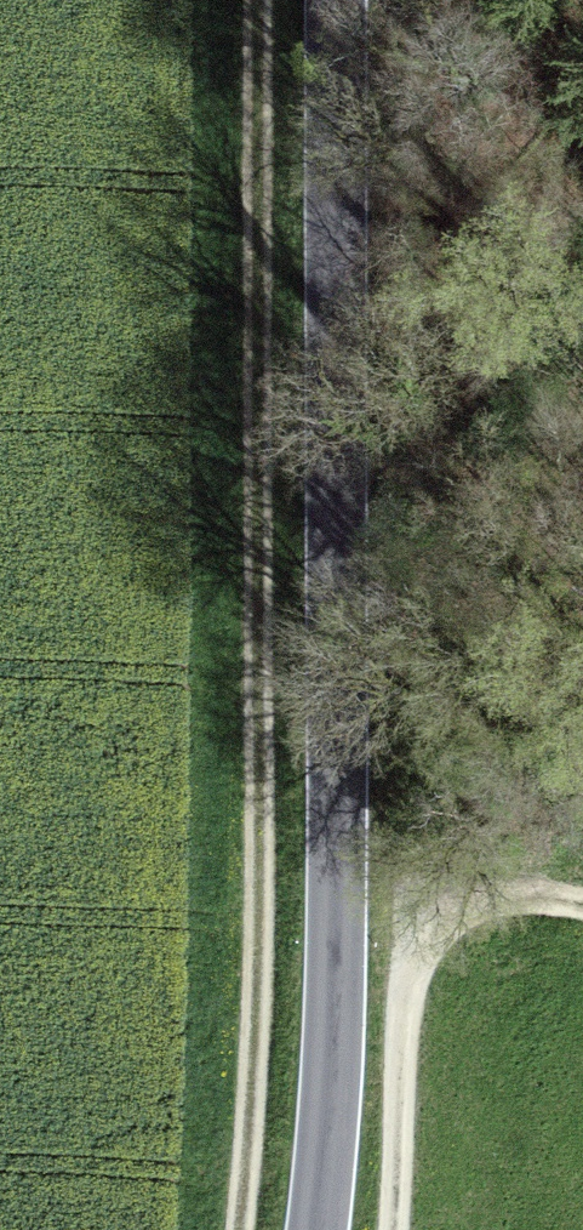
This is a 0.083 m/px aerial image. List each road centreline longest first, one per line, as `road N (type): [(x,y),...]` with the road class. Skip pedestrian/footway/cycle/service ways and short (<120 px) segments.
road 1 (track): [(242,1229),(267,844),(261,0)]
road 2 (tertiary): [(336,0),(337,866),(318,1229)]
road 3 (track): [(582,912),(504,893),(432,942),(407,1007),(389,1229)]

